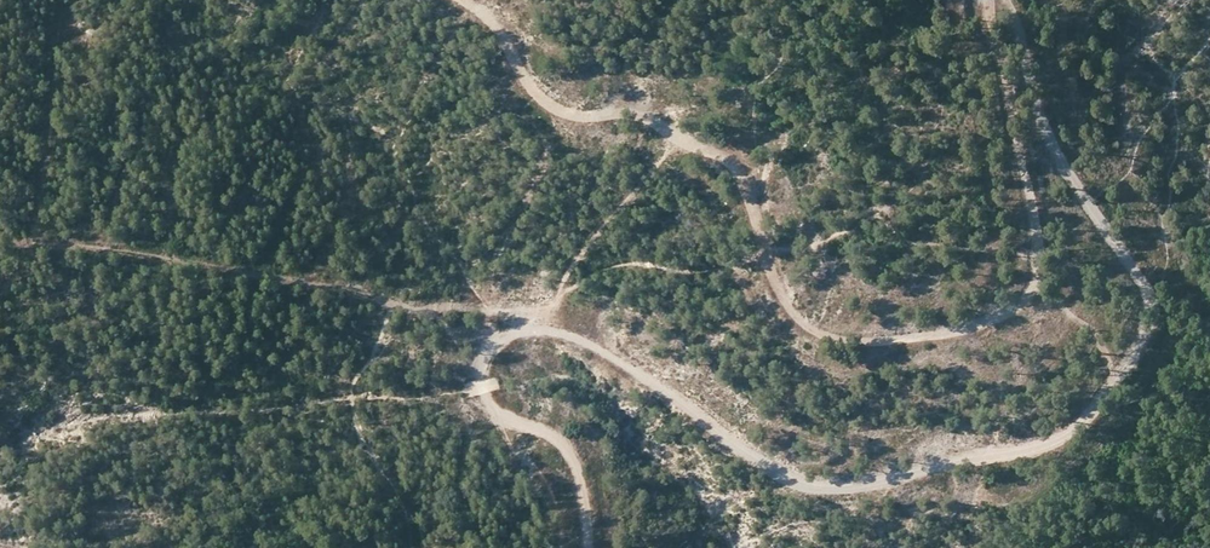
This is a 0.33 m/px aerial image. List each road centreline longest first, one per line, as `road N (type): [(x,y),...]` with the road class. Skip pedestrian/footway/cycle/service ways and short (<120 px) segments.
road 1 (track): [(590,547),(584,485),(568,446),(486,407),(481,393),(489,351),(524,331),(582,343),(746,456),(820,489),(1038,447),(1077,430),(1112,394),(1145,340),(1145,286),(1048,138),(1008,0)]
road 2 (track): [(987,0),(1035,223),(1039,277),(1022,304),(996,318),(863,343),(811,330),(784,303),(733,167),(642,115),(576,117),(546,103),(491,23),(461,0)]

